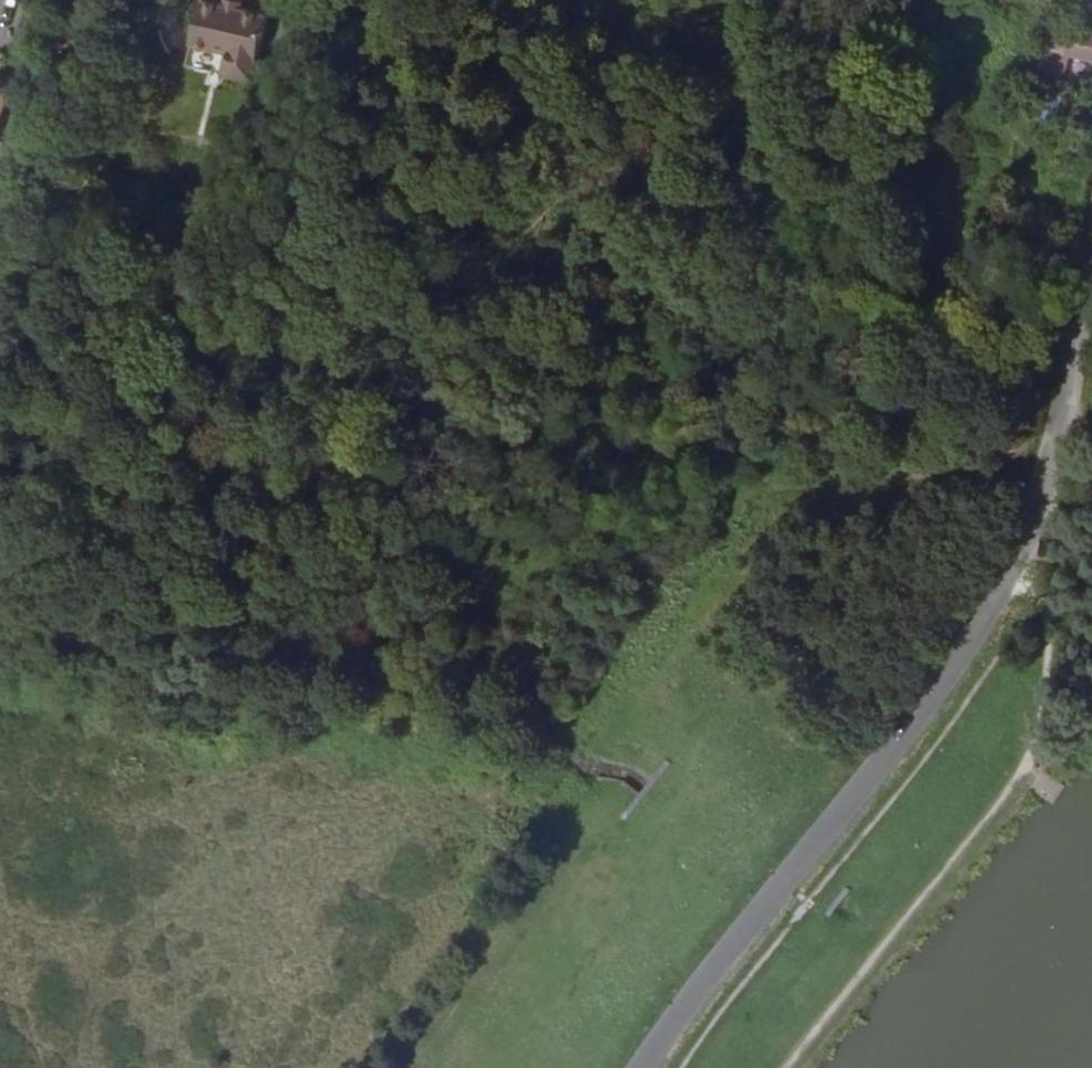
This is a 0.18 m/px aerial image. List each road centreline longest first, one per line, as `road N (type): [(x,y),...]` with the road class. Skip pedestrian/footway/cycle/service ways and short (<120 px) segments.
road 1 (unclassified): [(1091,233),(1053,419),(1015,558),(989,618),(650,1067)]

